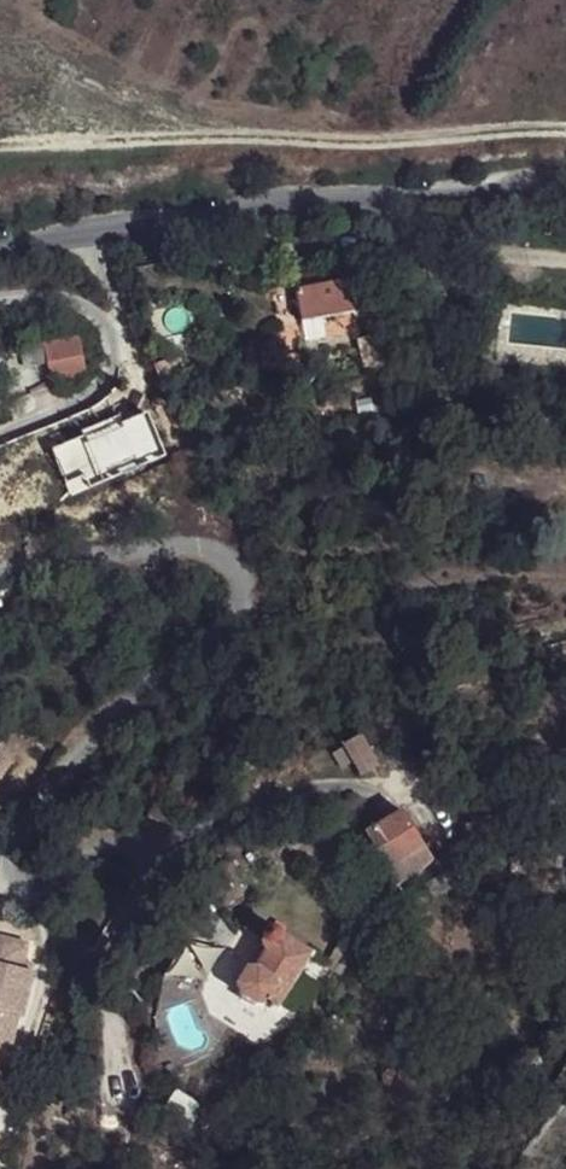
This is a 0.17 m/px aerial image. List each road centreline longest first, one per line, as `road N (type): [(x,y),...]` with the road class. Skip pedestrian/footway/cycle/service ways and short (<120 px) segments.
road 1 (track): [(565,137),(279,137),(210,121),(0,40)]
road 2 (unclassified): [(0,246),(108,239),(320,205),(565,197)]
road 3 (track): [(0,146),(279,137)]

